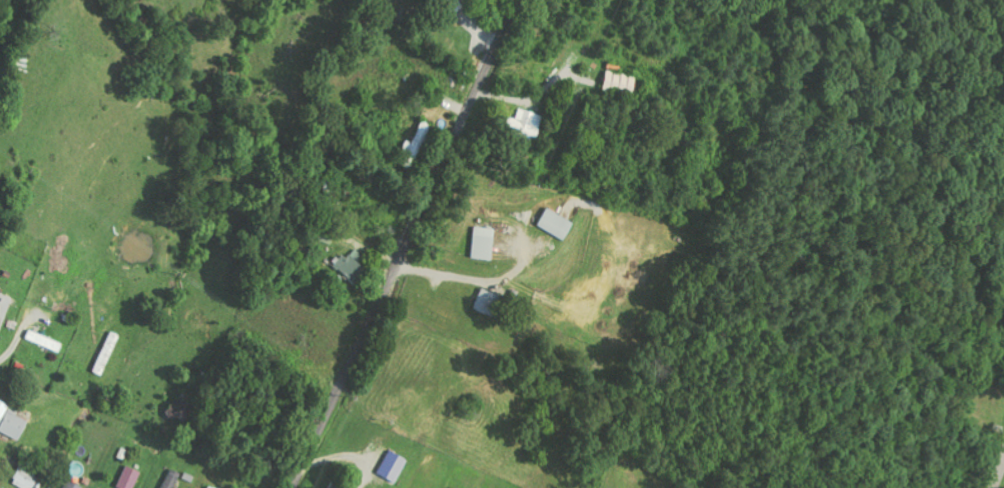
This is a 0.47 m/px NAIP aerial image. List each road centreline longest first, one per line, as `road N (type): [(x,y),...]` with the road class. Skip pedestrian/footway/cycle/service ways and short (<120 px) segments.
road 1 (residential): [(292,487),(515,0)]

